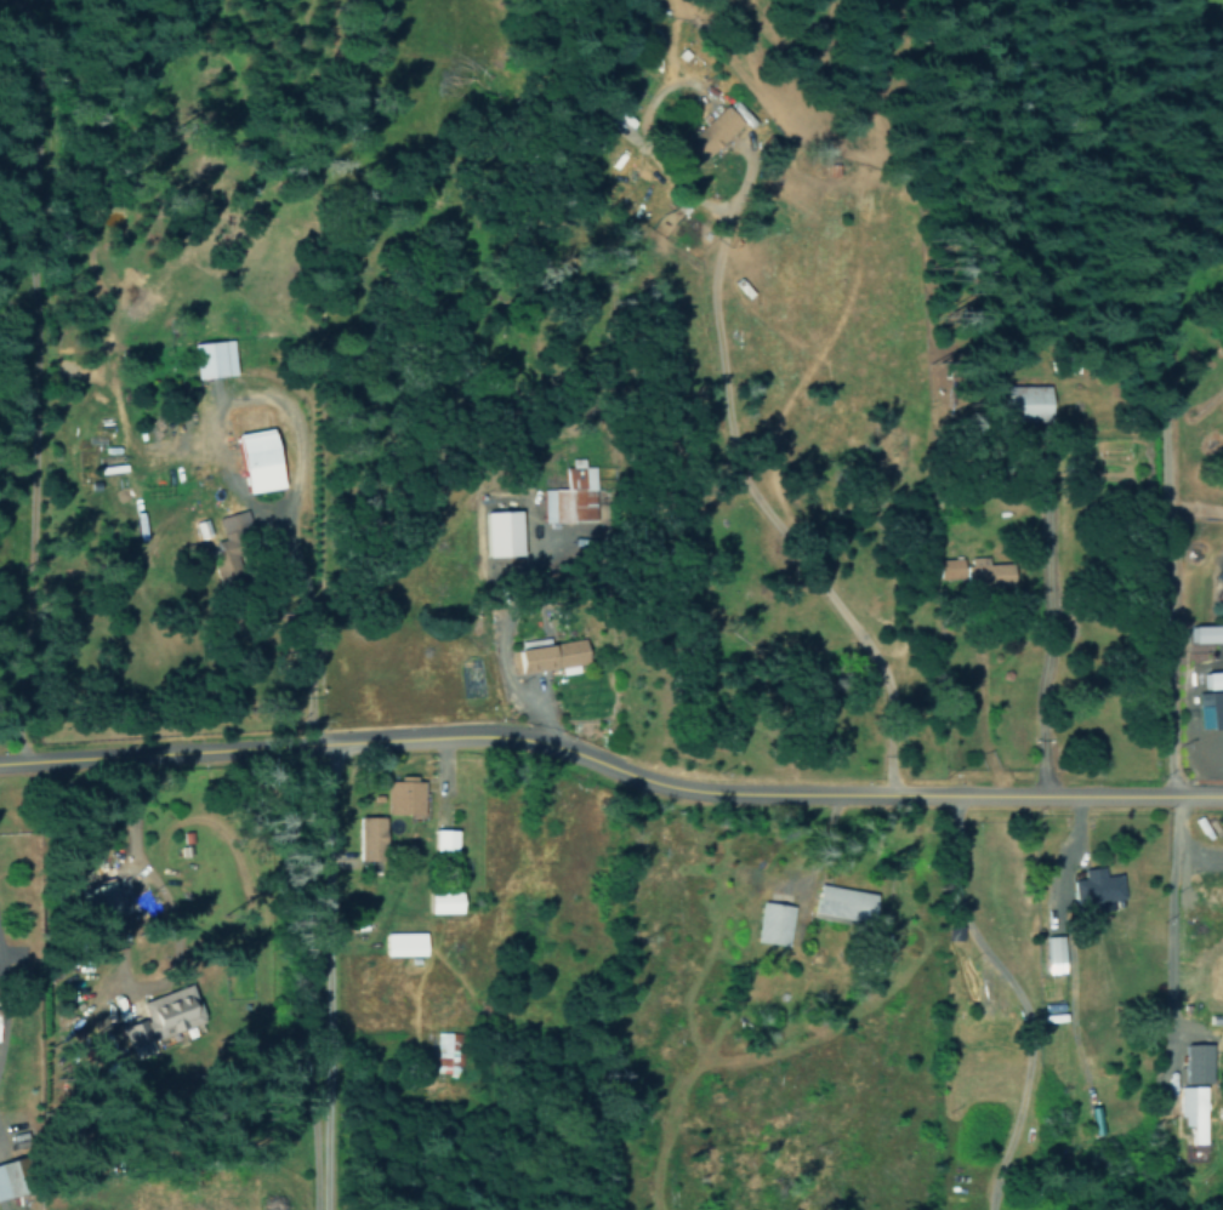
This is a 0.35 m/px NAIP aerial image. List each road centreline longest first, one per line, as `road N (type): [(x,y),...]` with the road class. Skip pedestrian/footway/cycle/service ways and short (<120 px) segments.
road 1 (residential): [(1222,796),(682,787),(530,729),(0,762)]
road 2 (residential): [(57,759),(80,35),(0,10)]
road 3 (residential): [(892,794),(887,702),(859,639),(826,595),(798,583),(768,508),(758,443),(853,280)]
road 4 (residential): [(267,744),(322,886),(324,982),(281,1040),(312,1148),(317,1209)]

